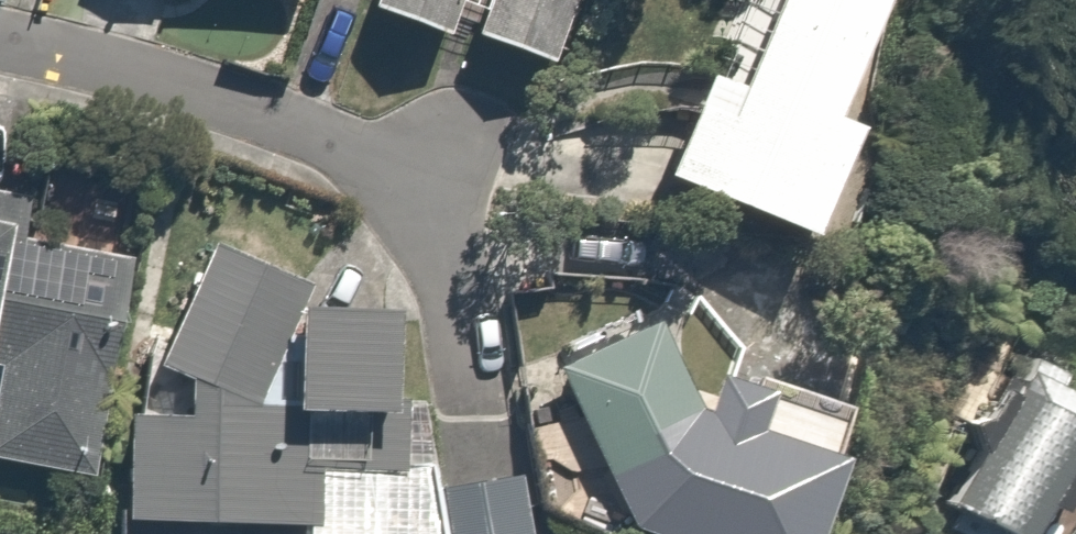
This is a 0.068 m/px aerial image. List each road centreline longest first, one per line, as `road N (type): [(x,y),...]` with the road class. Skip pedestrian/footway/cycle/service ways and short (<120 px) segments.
road 1 (residential): [(0,38),(62,49),(333,147),(463,249)]

